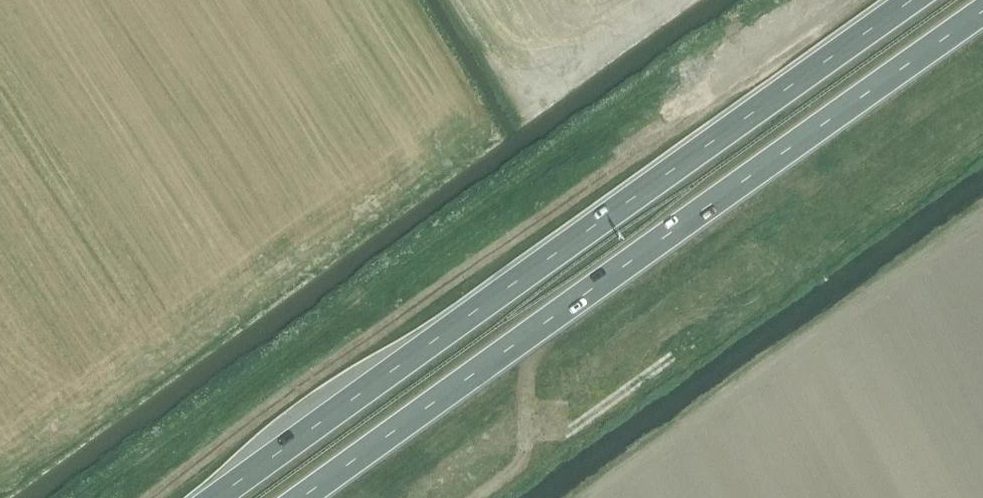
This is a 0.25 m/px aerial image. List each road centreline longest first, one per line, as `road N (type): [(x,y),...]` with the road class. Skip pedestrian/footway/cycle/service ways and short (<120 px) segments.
road 1 (trunk): [(912,0),(216,497)]
road 2 (trunk): [(302,497),(982,10)]

